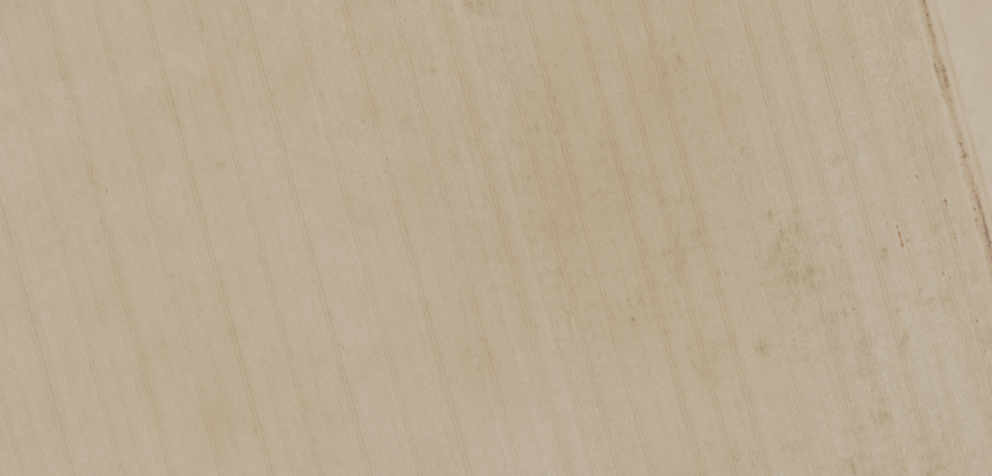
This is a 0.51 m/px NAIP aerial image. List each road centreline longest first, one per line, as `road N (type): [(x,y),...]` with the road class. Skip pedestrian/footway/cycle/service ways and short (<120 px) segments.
road 1 (track): [(649,0),(438,475)]
road 2 (track): [(991,205),(982,167),(967,157),(952,36),(931,0)]

